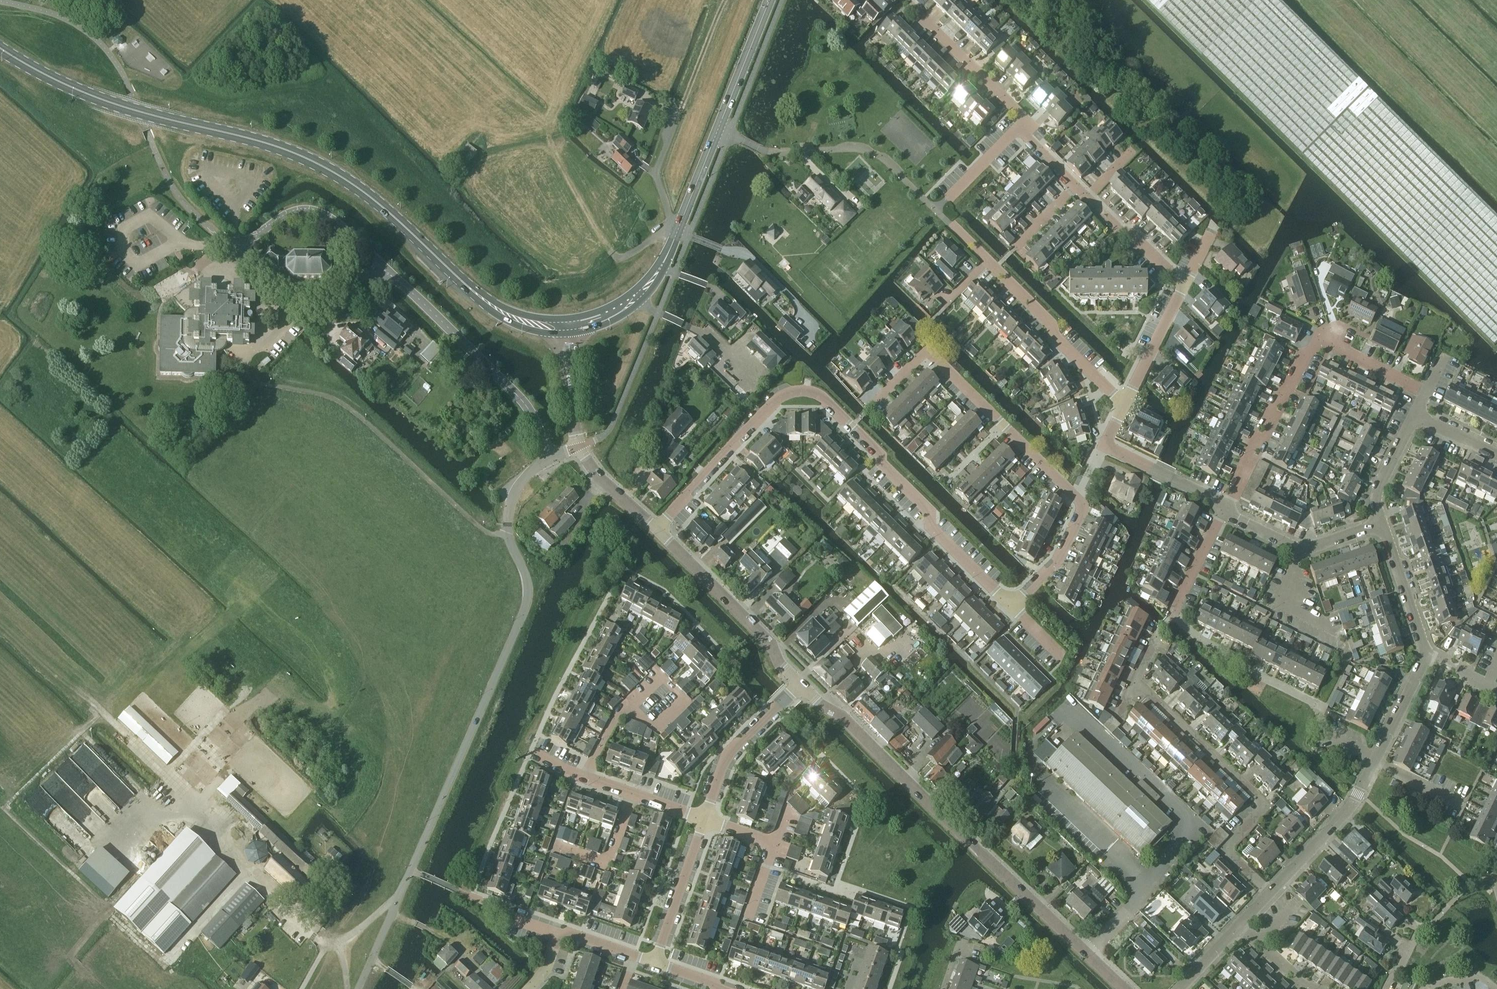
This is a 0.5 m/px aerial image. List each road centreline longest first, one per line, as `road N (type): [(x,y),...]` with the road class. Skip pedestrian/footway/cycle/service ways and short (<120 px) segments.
road 1 (secondary): [(556,327),(495,307),(364,192),(309,159),(90,94),(0,47)]
road 2 (residential): [(656,529),(776,399),(811,392),(877,449),(929,508),(936,533),(1014,606)]
road 3 (unclassified): [(358,988),(527,604),(526,576),(509,533)]
road 4 (tertiary): [(1126,988),(800,684)]
road 5 (residential): [(1428,393),(1322,340),(1303,354),(1224,511)]
road 6 (residential): [(1269,893),(1226,851),(1266,805),(1136,683)]
road 7 (residential): [(1079,499),(927,352),(873,406)]
road 8 (residential): [(393,276),(338,221),(311,209),(229,244),(271,280),(305,290)]
road 9 (residential): [(1377,757),(1325,731),(1314,703),(1231,662),(1173,613)]
road 10 (residential): [(1122,404),(950,223)]
road 11 (residential): [(552,457),(529,409),(393,276)]
road 12 (tertiary): [(800,684),(770,642),(656,529)]
road 13 (residential): [(704,818),(531,750)]
road 14 (secondary): [(636,296),(663,264),(717,131)]
road 15 (residential): [(1019,129),(1027,121),(909,4)]
road 16 (residential): [(1269,893),(1352,805),(1375,761)]
road 17 (residential): [(1382,522),(1300,548),(1224,511)]
road 18 (residential): [(704,818),(729,755),(800,684)]
road 19 (residential): [(655,963),(704,818)]
road 20 (residential): [(1428,656),(1382,522)]
road 21 (secondary): [(717,131),(770,0)]
road 22 (residential): [(1224,511),(1105,445)]
road 23 (residential): [(1184,284),(1122,404)]
road 24 (residential): [(1079,499),(1082,514),(1056,562),(1014,606)]
road 25 (residential): [(1184,284),(1087,197)]
road 26 (residential): [(261,383),(246,365),(296,312),(305,290)]

